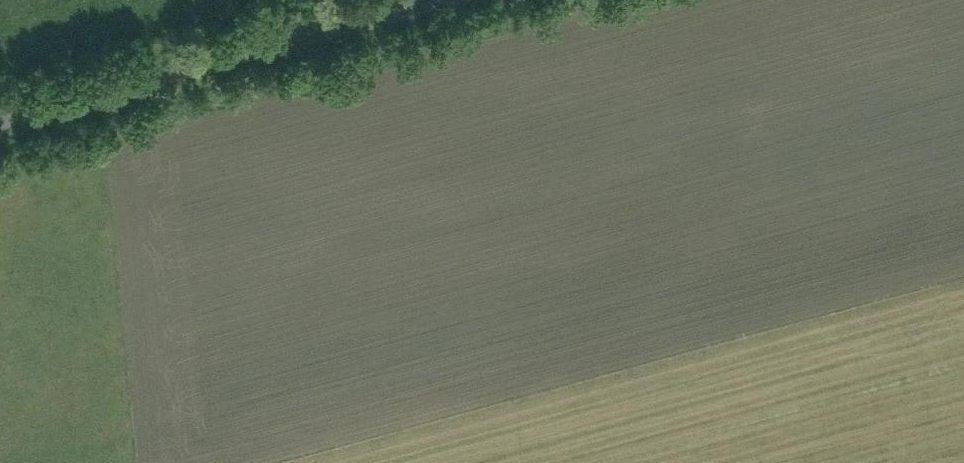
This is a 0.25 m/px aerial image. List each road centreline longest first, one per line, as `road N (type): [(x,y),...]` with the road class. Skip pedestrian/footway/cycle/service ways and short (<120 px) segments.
road 1 (residential): [(0,120),(439,0)]

